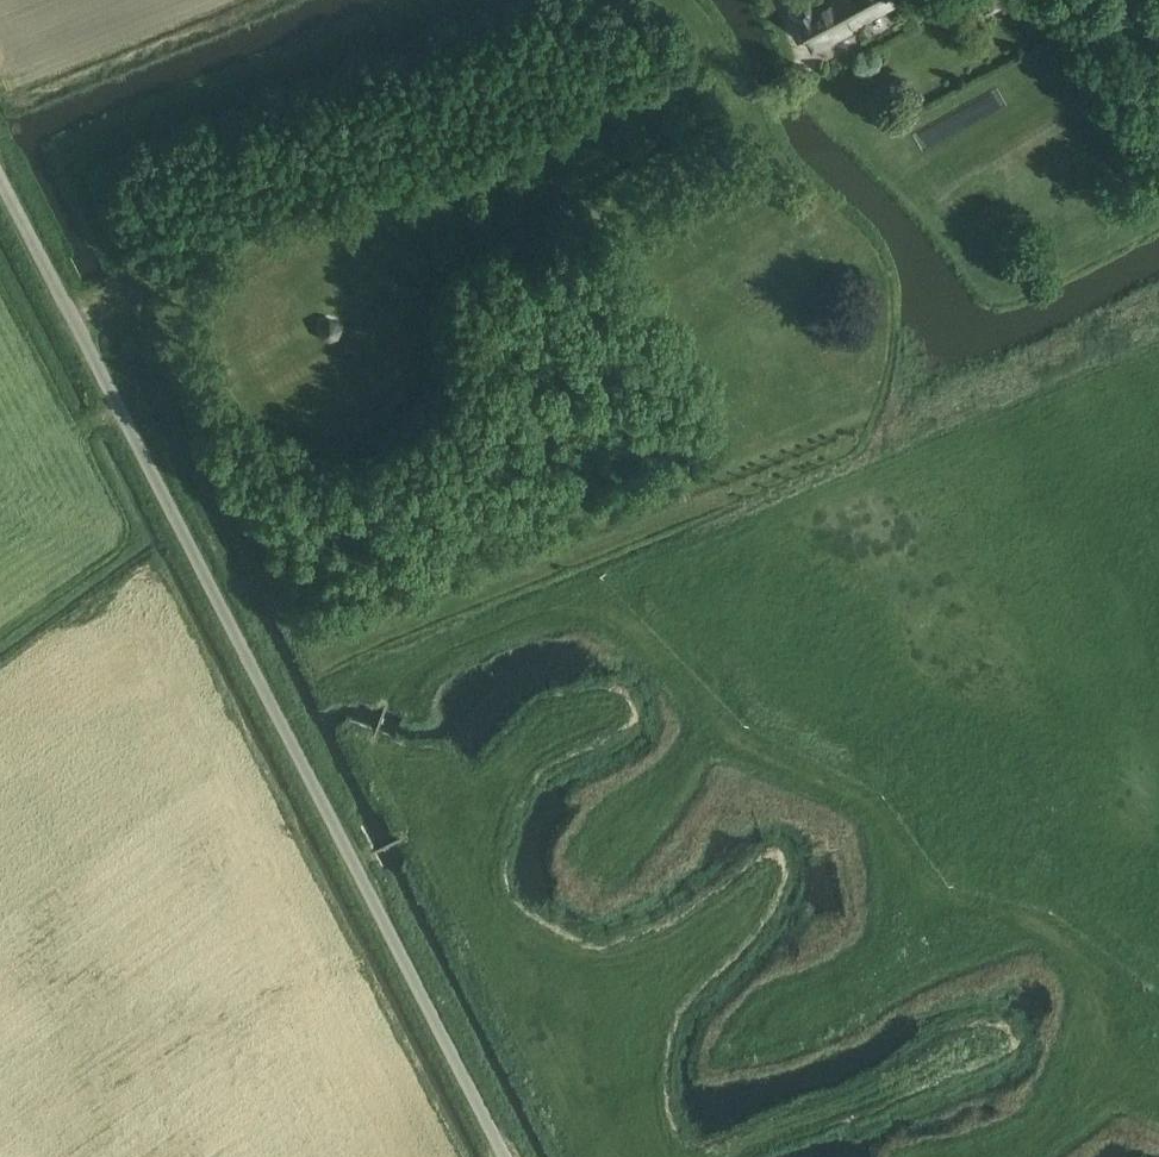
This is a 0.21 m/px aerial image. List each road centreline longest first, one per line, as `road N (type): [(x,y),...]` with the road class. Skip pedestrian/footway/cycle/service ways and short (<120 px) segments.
road 1 (unclassified): [(500,1156),(0,176)]

